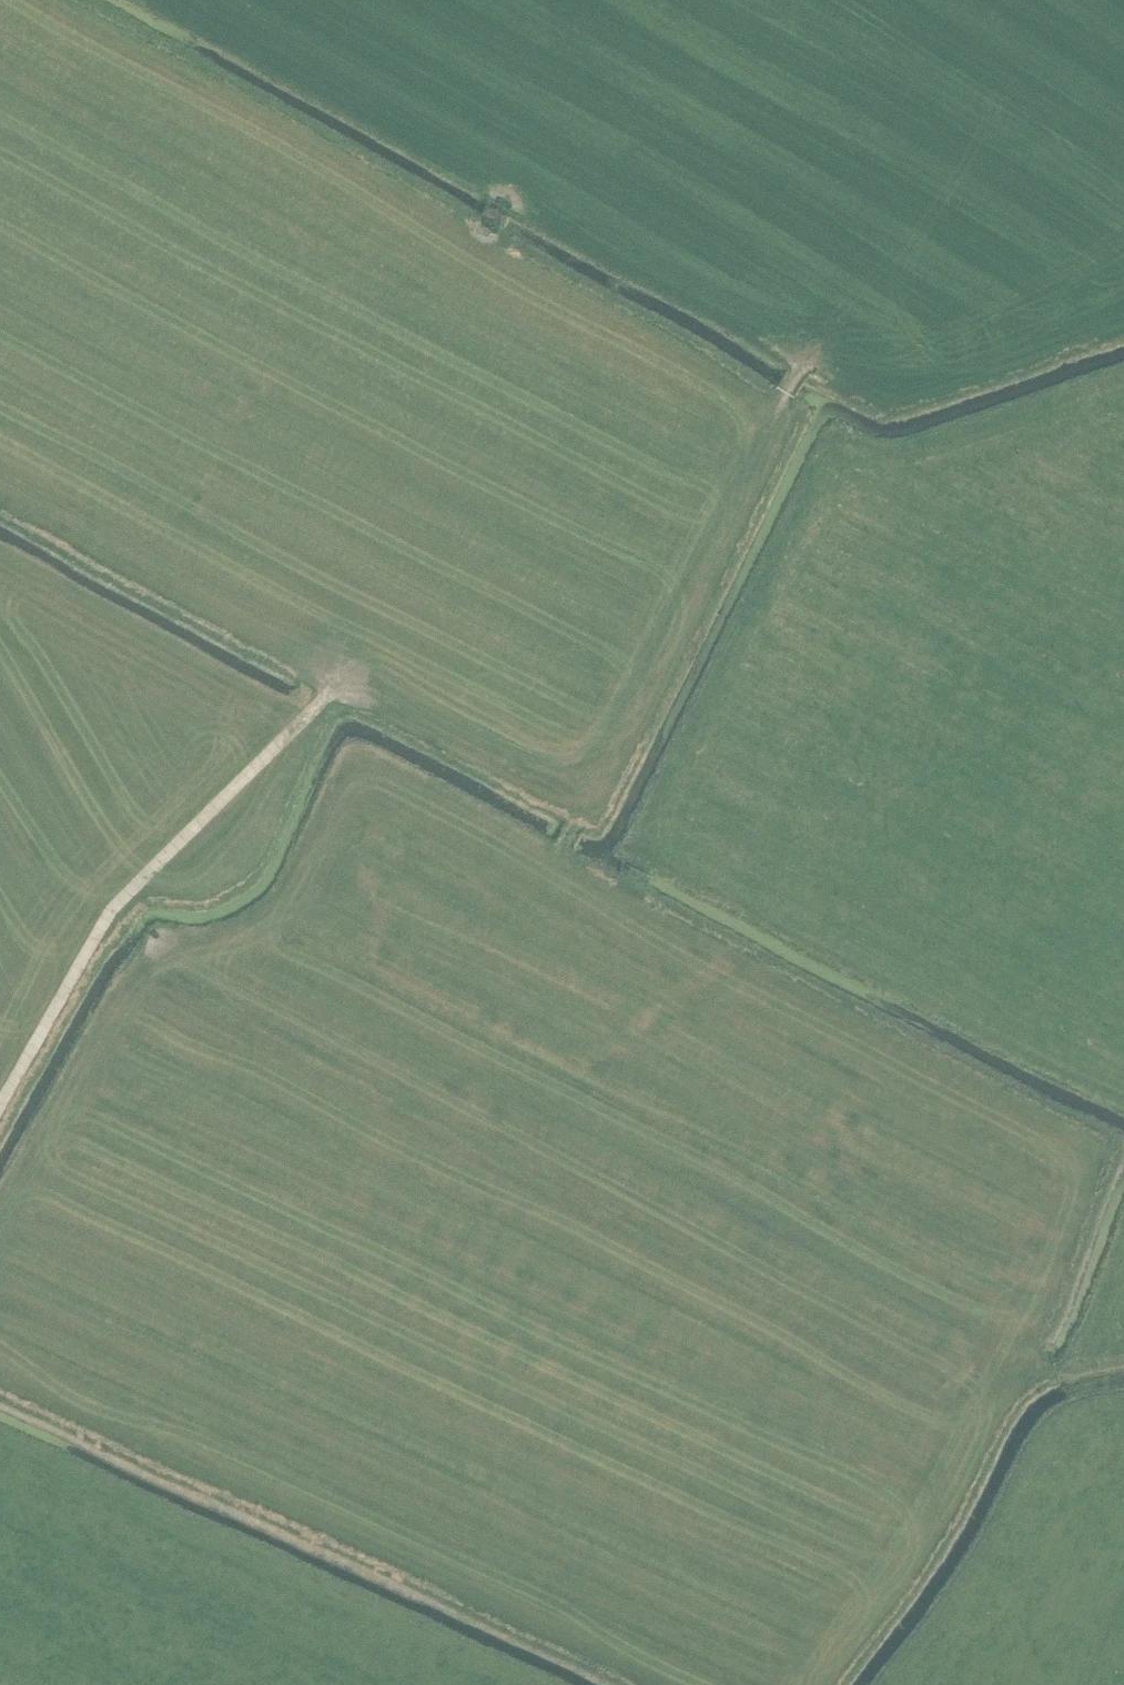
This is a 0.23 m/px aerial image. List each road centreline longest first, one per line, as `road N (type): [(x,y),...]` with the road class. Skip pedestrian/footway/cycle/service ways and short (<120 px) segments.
road 1 (track): [(0,1097),(101,913),(330,695),(377,691),(541,780),(574,784),(595,776),(797,379),(815,359),(842,357),(900,374),(984,370),(1123,313)]

